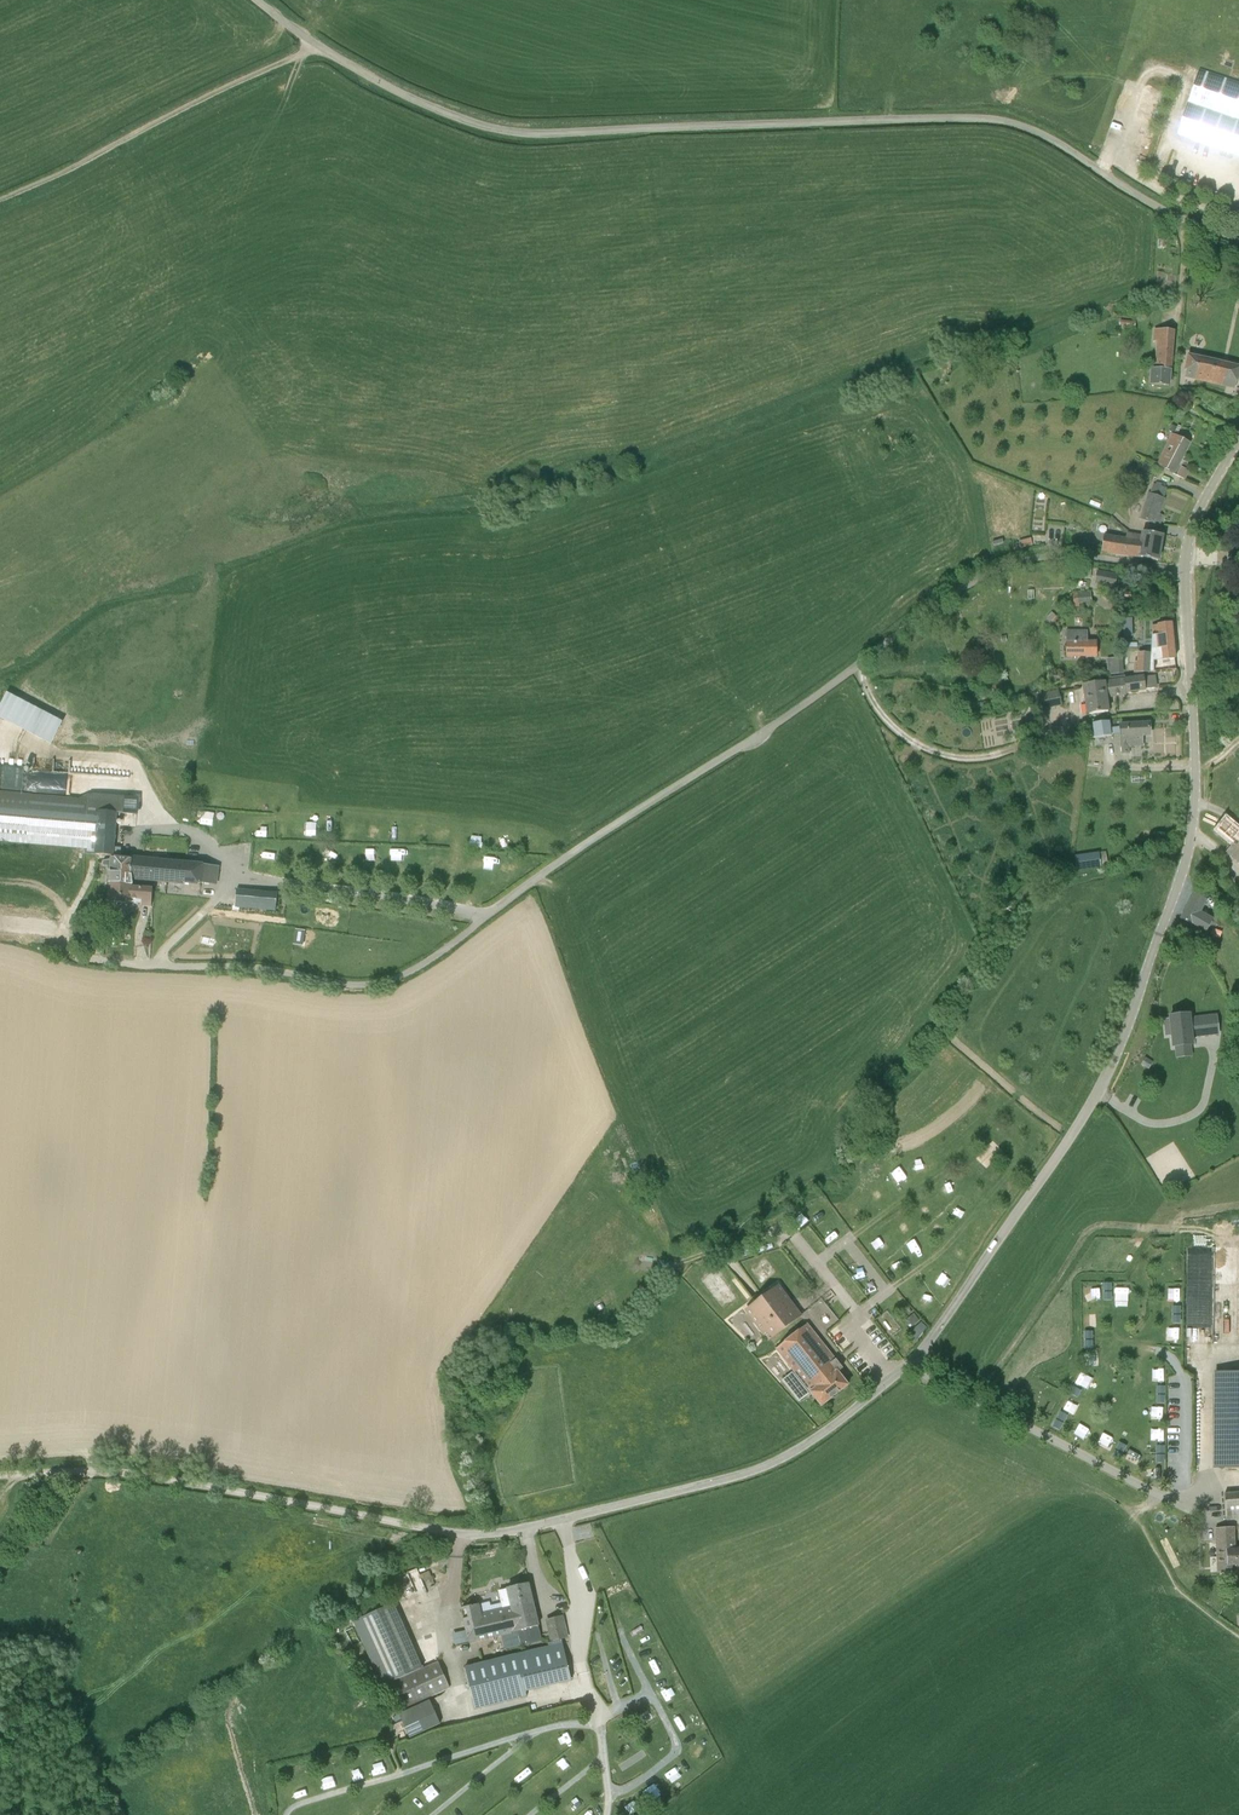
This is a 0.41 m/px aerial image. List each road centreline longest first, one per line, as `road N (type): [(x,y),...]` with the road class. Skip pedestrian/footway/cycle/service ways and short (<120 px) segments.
road 1 (unclassified): [(0,1474),(114,1471),(487,1534),(737,1476),(832,1426),(928,1342),(1070,1138),(1121,1044),(1194,819),(1185,574)]
road 2 (unclassified): [(66,928),(68,948),(81,958),(386,981),(776,725),(977,580),(1062,556),(1185,574)]
road 3 (unclassified): [(1238,237),(1158,207),(1044,135),(988,119),(551,133),(480,124),(383,83),(259,0)]
road 4 (track): [(0,199),(316,44)]
road 5 (unclassified): [(1185,574),(1192,526),(1238,437)]

